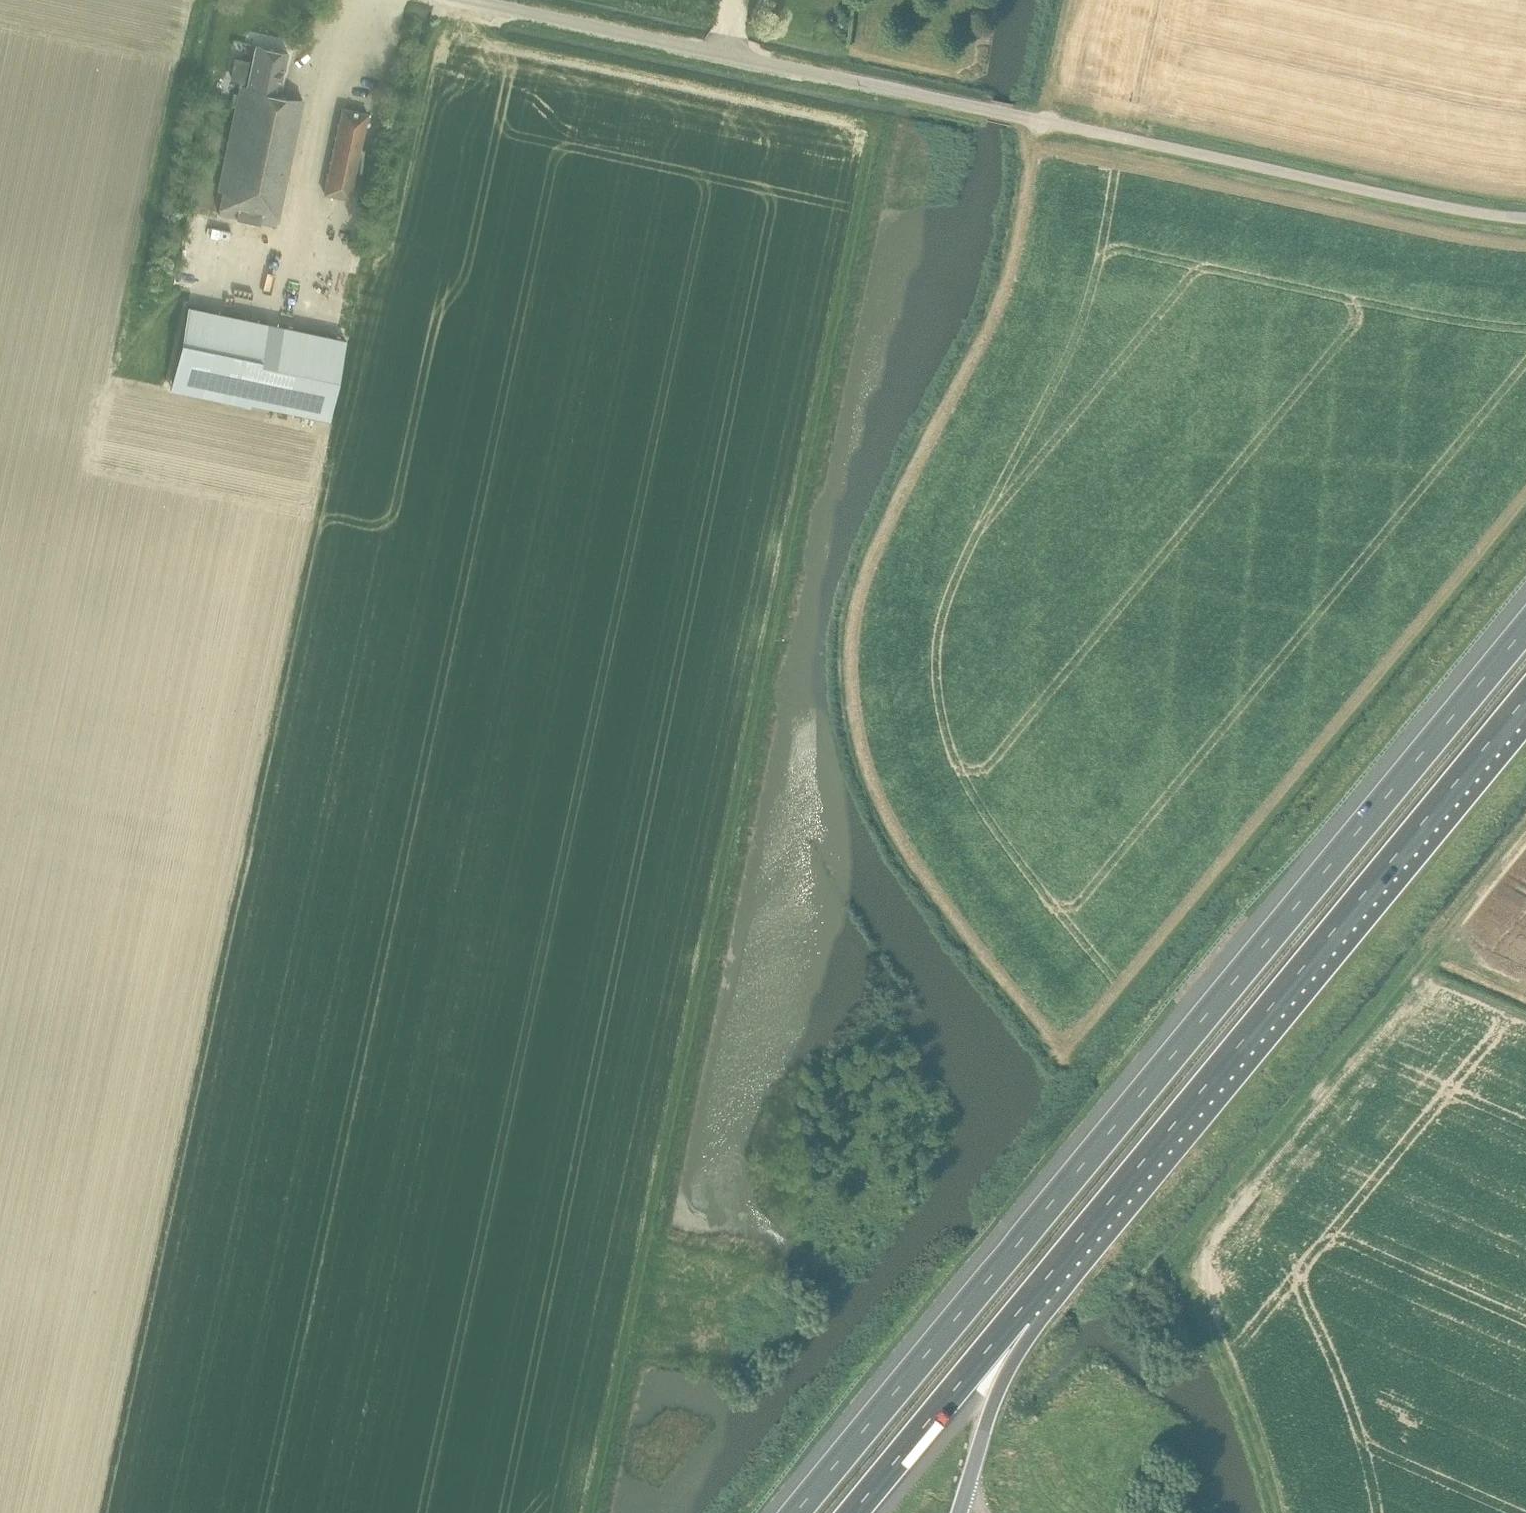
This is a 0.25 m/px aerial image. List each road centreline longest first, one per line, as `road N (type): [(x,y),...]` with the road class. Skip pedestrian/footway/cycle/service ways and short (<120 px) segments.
road 1 (motorway): [(1525,627),(795,1512)]
road 2 (motorway): [(1015,1314),(1525,696)]
road 3 (track): [(1273,1512),(1245,1414),(1174,1261),(1415,963),(1449,932)]
road 4 (track): [(325,431),(113,386),(199,0)]
road 5 (unclassified): [(1011,115),(466,0)]
road 6 (unclassified): [(1011,115),(1525,220)]
road 7 (track): [(456,0),(421,109),(388,267),(363,263)]
road 8 (motorway): [(851,1512),(1015,1314)]
road 9 (motorway): [(965,1492),(1015,1314)]
road 10 (track): [(1069,0),(1034,164)]

